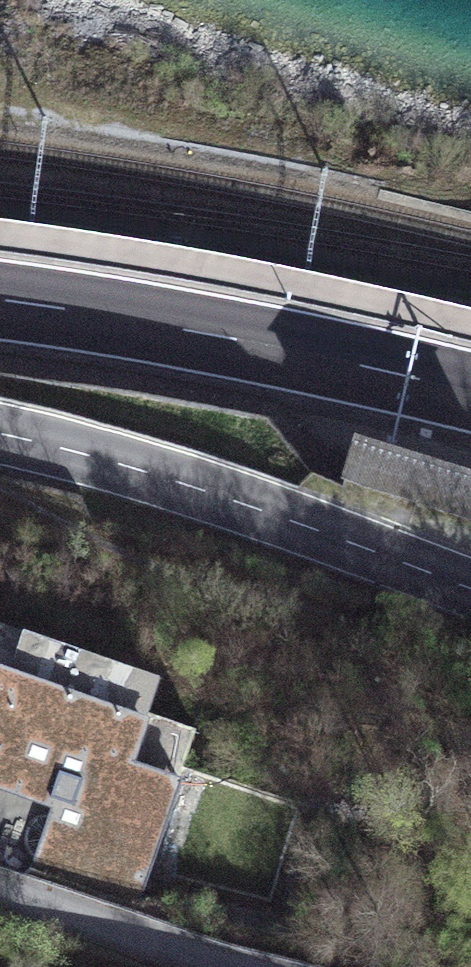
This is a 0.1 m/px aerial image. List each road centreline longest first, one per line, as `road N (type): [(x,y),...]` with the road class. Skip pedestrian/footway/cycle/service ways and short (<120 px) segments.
road 1 (tertiary): [(0,436),(166,478),(470,590)]
road 2 (motorway): [(470,394),(297,352),(0,301)]
road 3 (residential): [(0,887),(241,966)]

